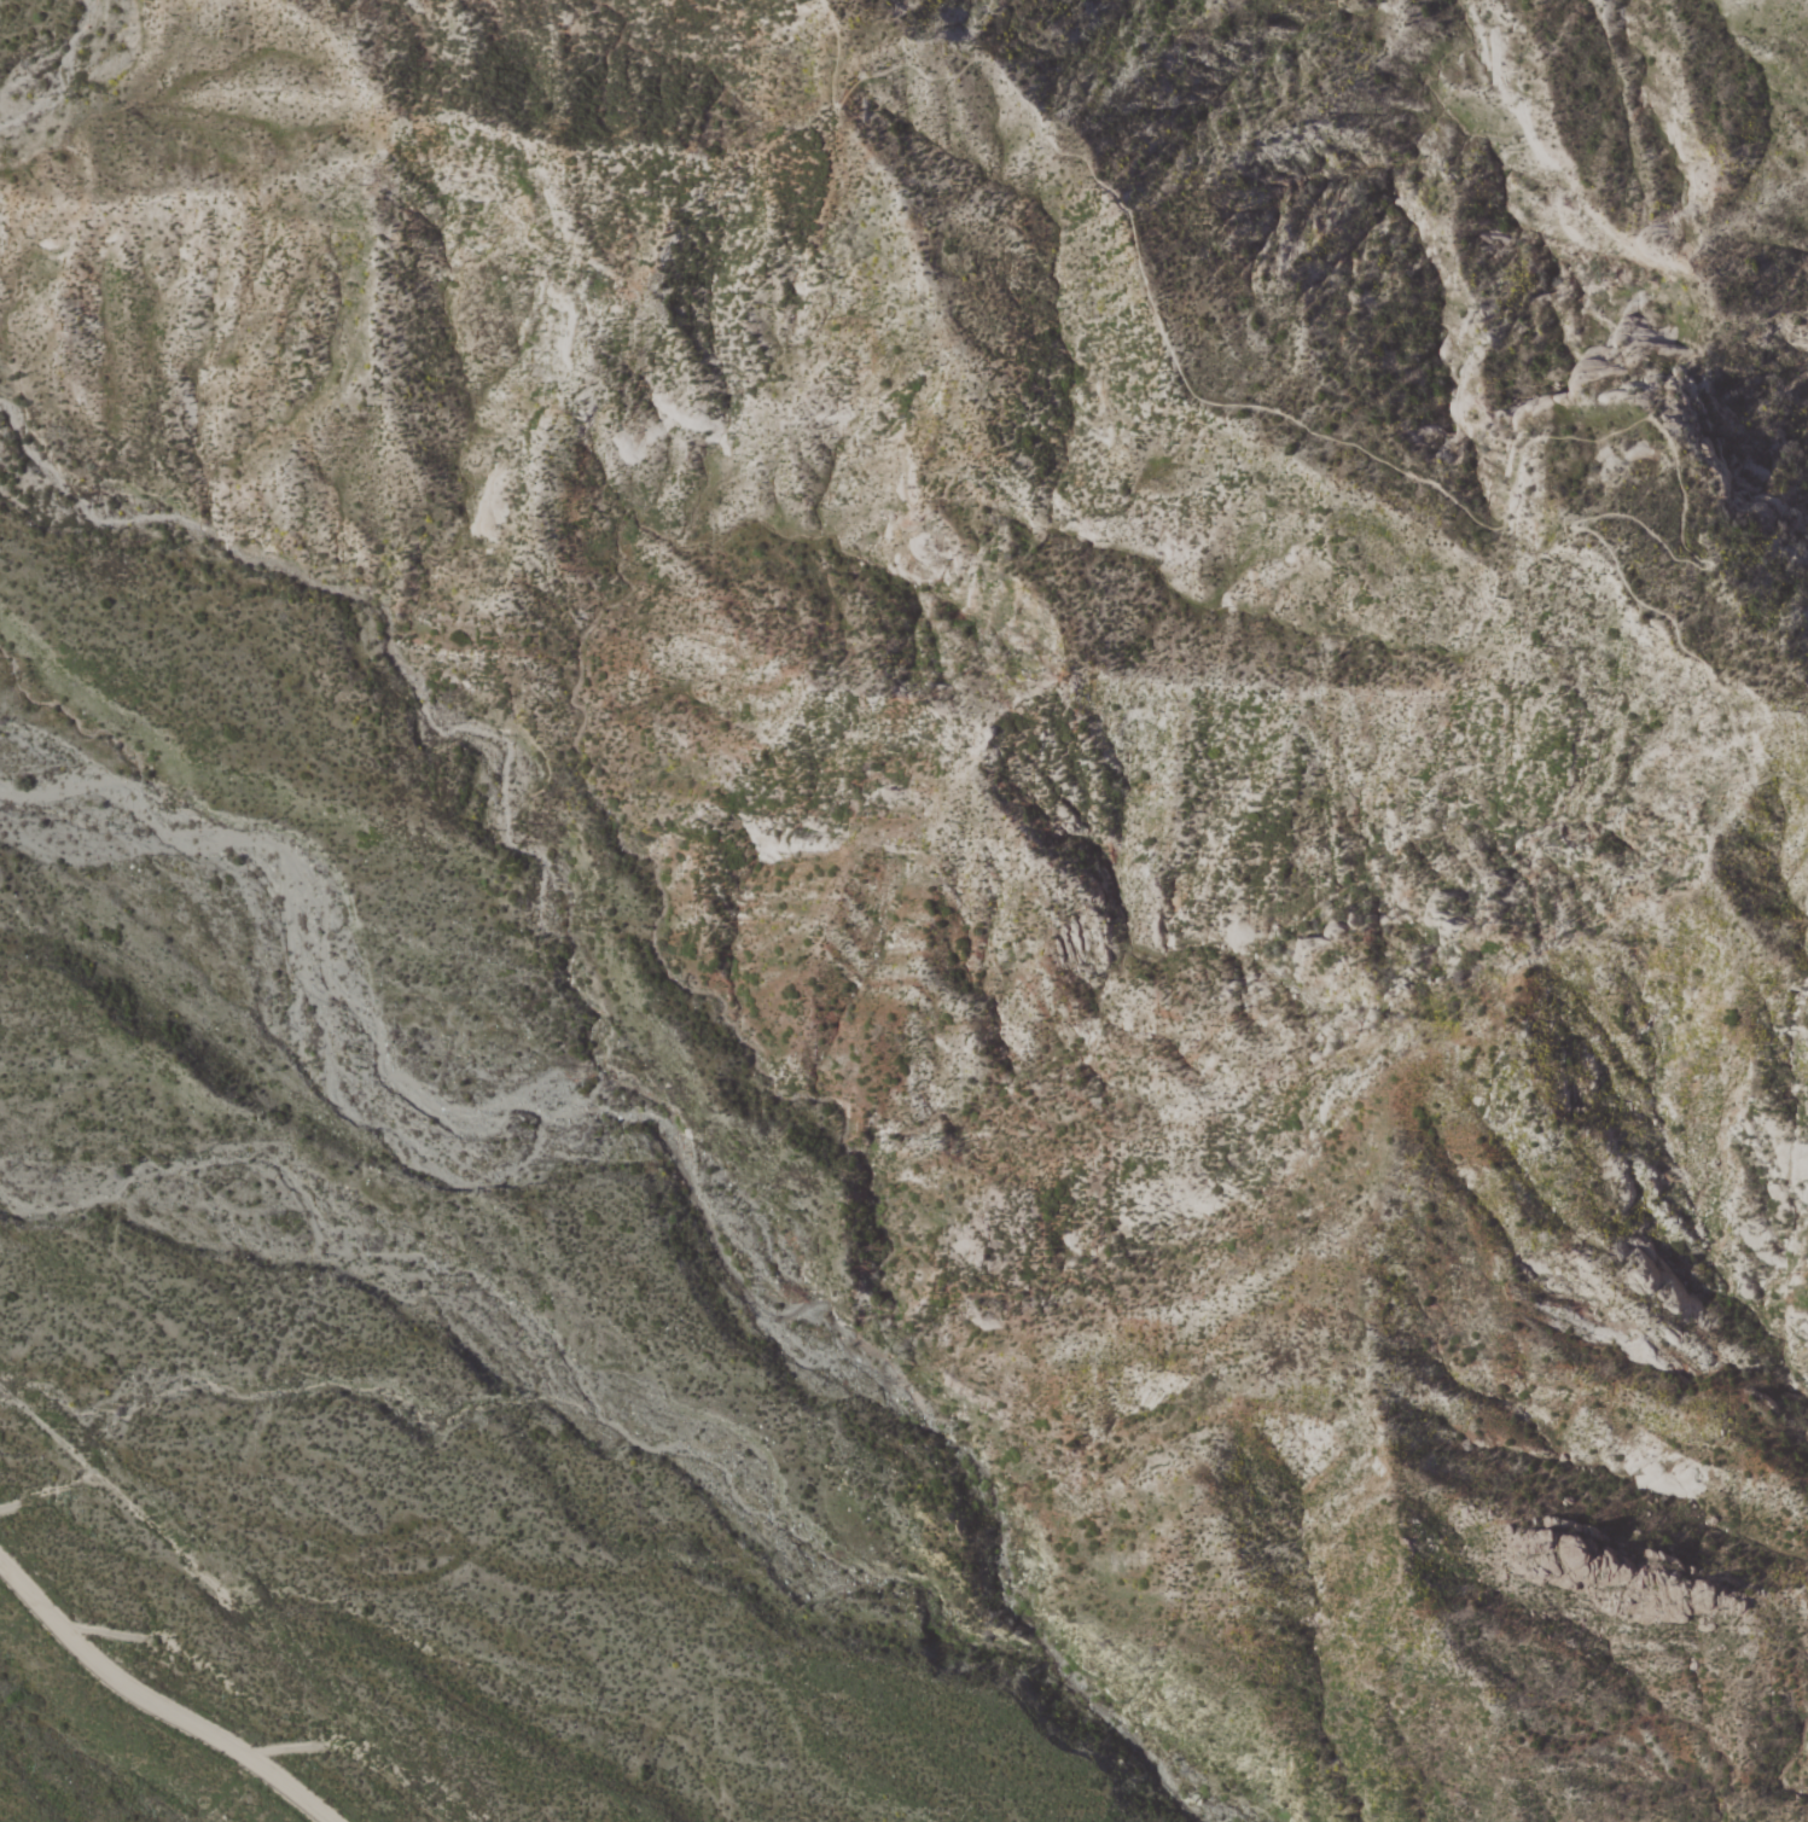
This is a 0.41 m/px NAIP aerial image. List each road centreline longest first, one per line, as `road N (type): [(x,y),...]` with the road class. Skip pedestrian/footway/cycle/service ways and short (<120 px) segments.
road 1 (residential): [(0,1564),(112,1680),(255,1764),(326,1821)]

